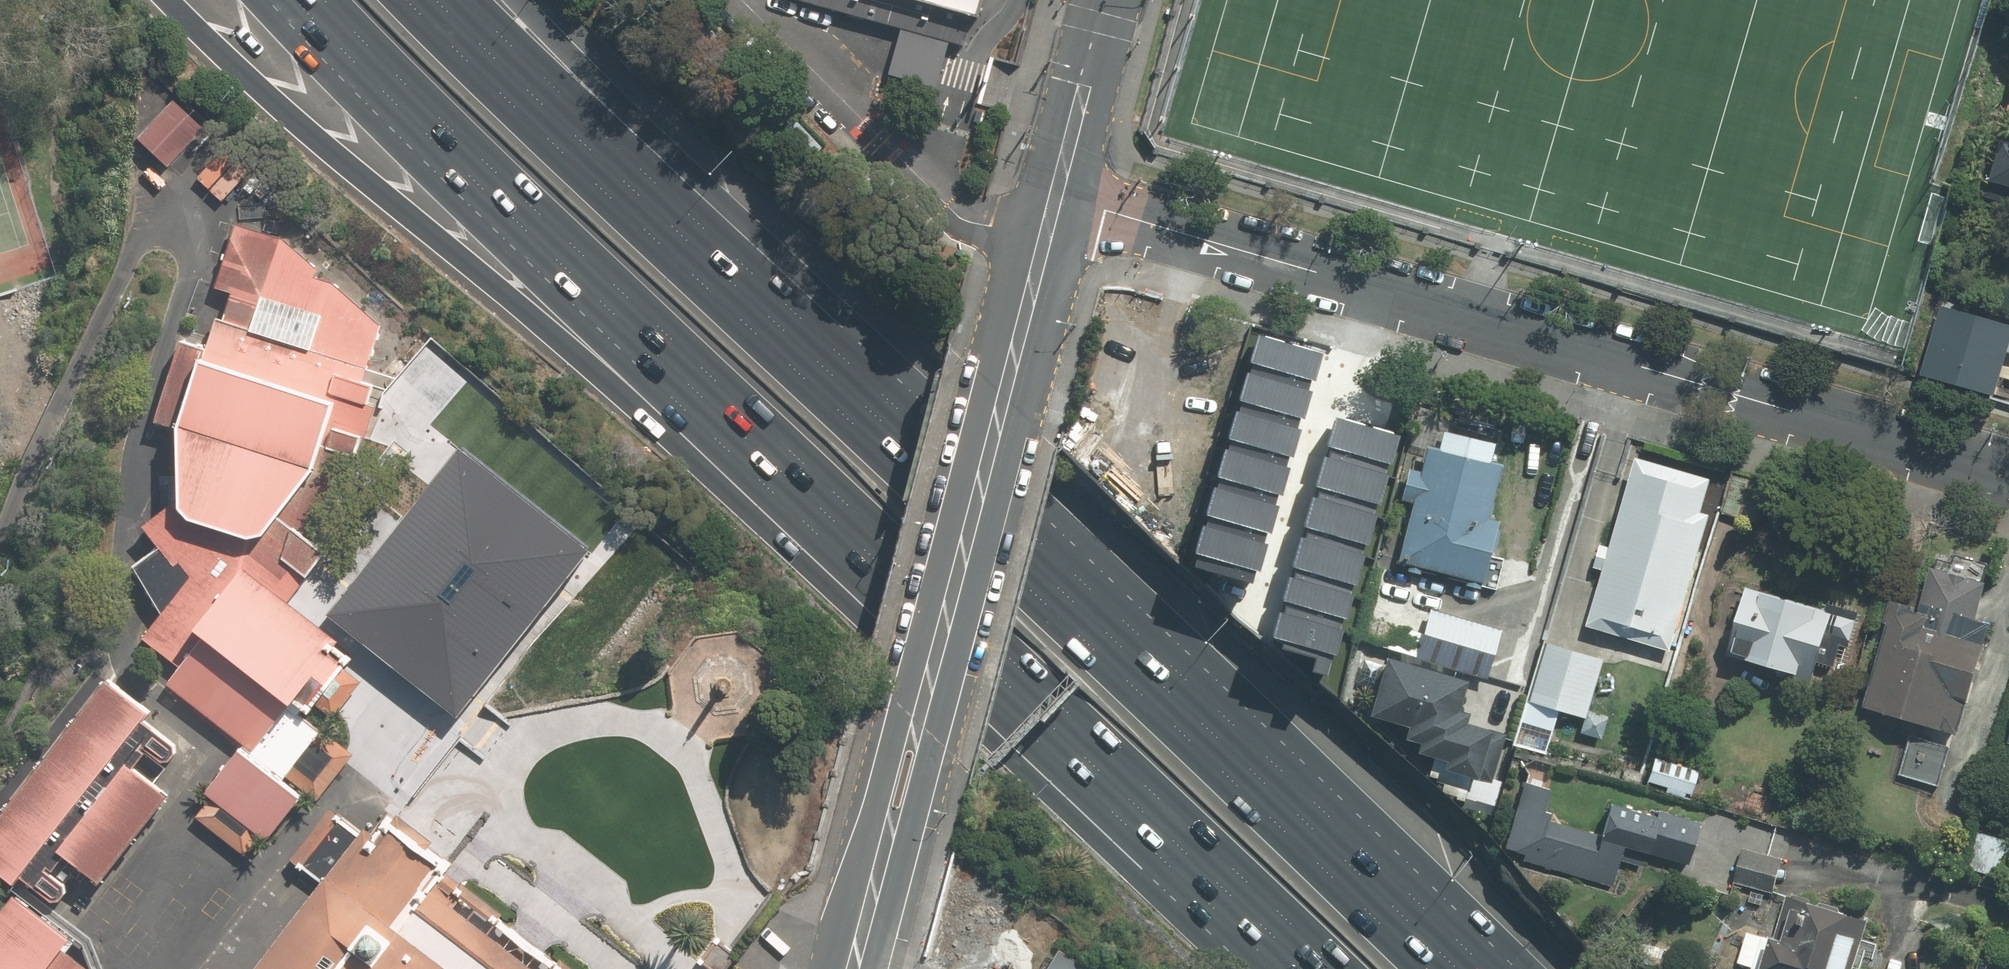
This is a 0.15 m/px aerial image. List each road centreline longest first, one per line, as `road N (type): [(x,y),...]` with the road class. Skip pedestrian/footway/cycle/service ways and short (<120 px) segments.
road 1 (motorway): [(679,258),(1425,968)]
road 2 (tertiary): [(1055,197),(2008,471)]
road 3 (motorway): [(861,518),(612,384),(387,202),(162,0)]
road 4 (secondary): [(1055,197),(847,968)]
road 5 (motorway): [(861,518),(332,0)]
road 6 (motorway): [(1340,968),(861,518)]
road 7 (motorway): [(411,0),(679,258)]
road 8 (motorway): [(527,0),(592,74),(679,258)]
road 9 (secondary): [(1108,0),(1055,197)]

